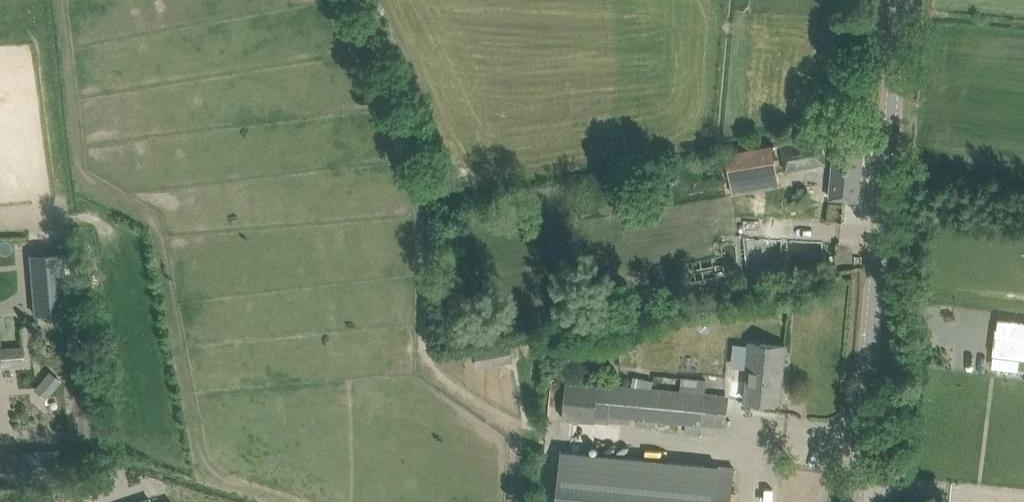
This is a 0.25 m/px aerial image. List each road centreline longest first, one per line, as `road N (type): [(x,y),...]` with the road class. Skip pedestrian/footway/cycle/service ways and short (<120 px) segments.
road 1 (tertiary): [(853,501),(902,0)]

